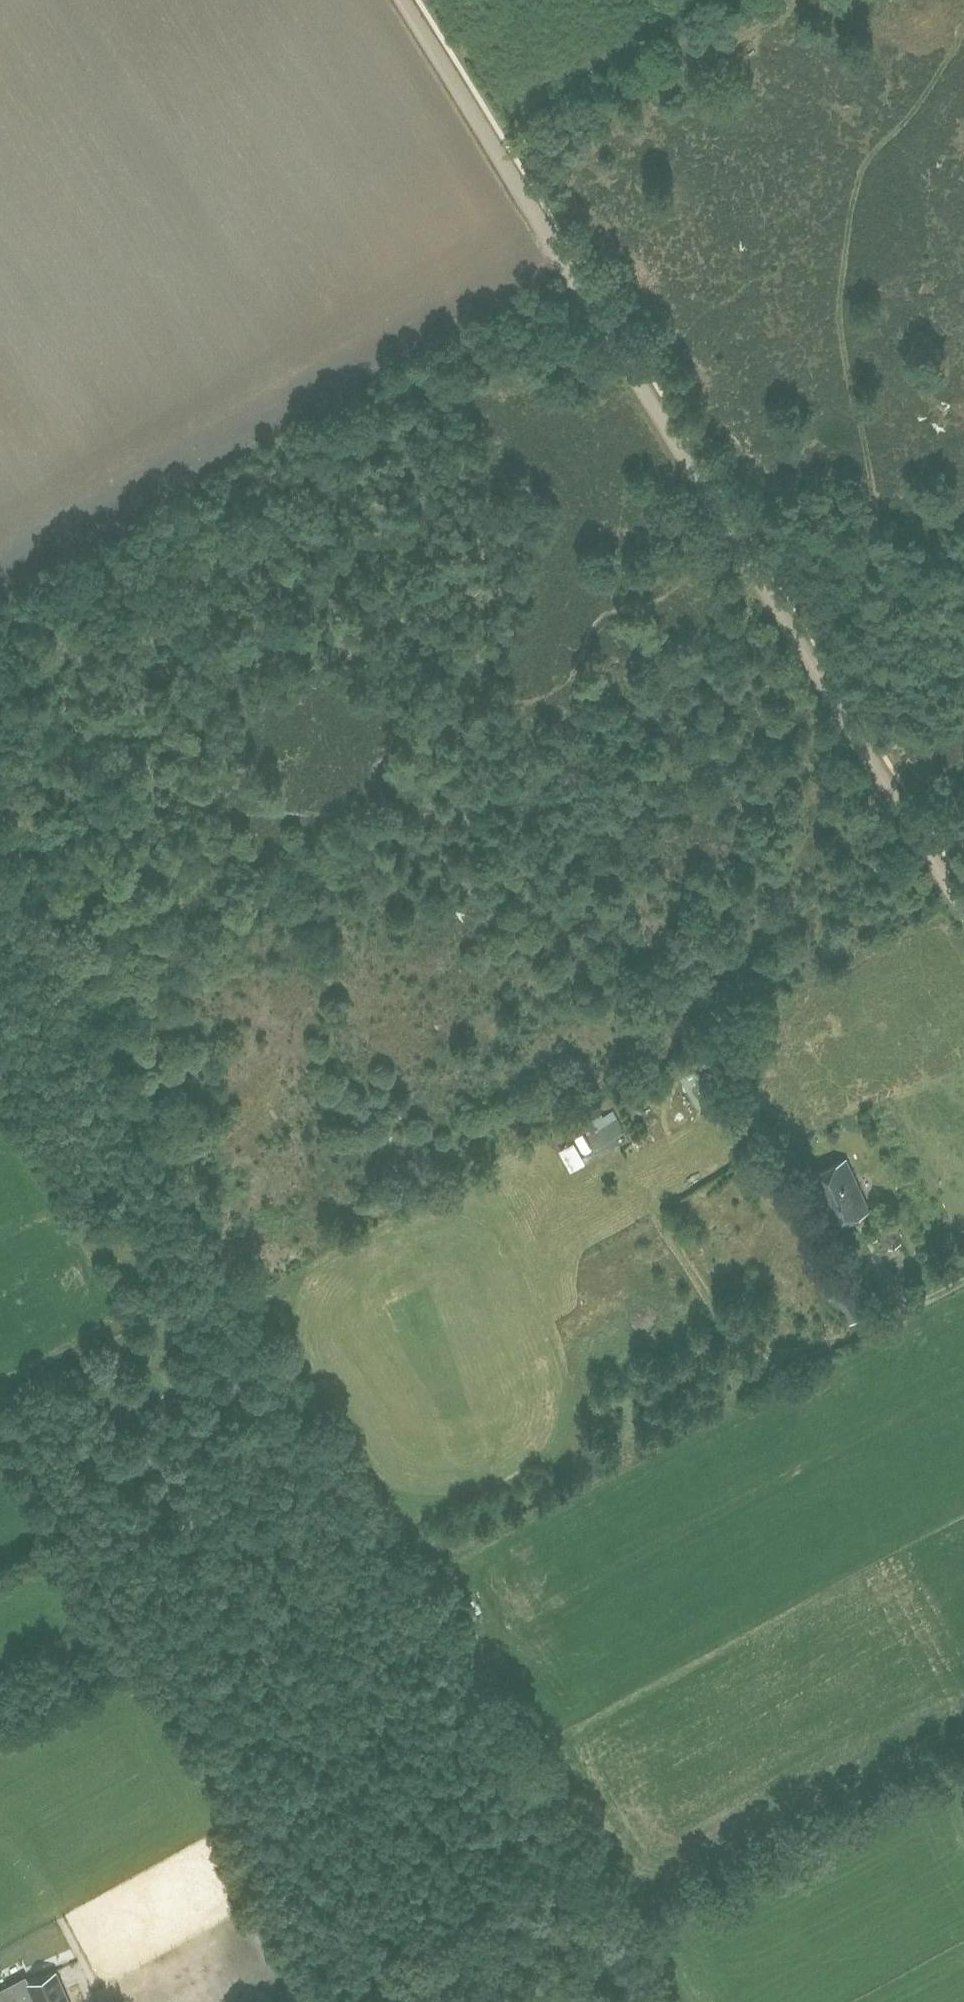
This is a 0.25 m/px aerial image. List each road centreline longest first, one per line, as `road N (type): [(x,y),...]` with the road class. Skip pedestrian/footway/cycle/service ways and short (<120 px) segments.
road 1 (track): [(963,914),(402,0)]

